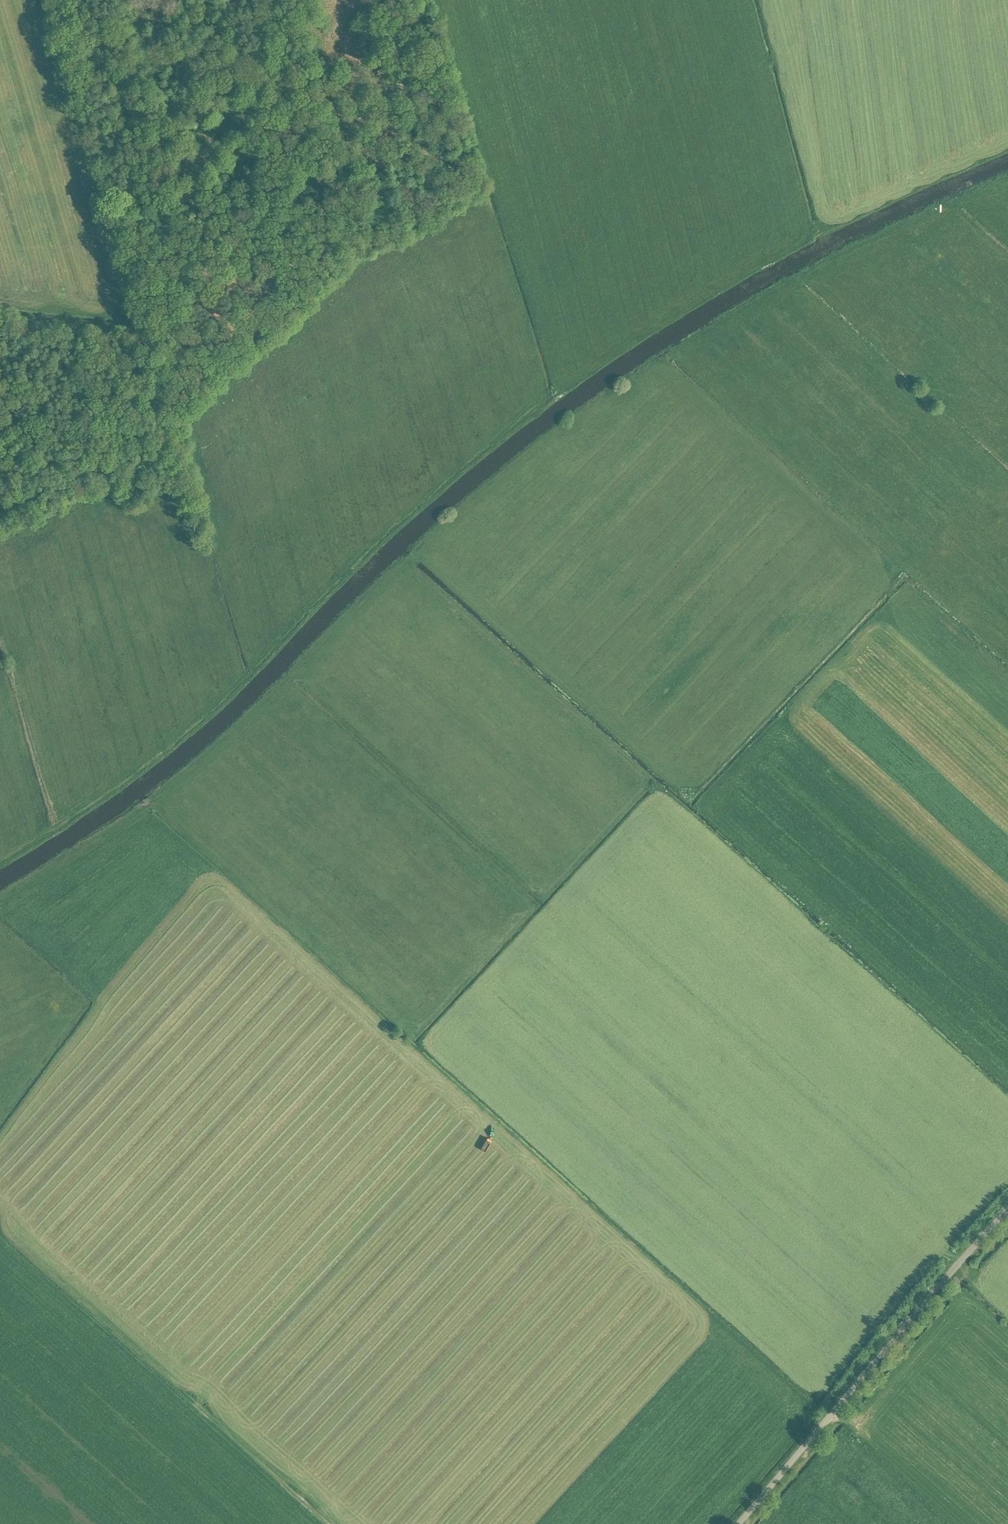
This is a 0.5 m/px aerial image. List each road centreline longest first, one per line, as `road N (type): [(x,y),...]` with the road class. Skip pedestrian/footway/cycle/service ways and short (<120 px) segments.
road 1 (unclassified): [(734,1523),(1007,1214)]

